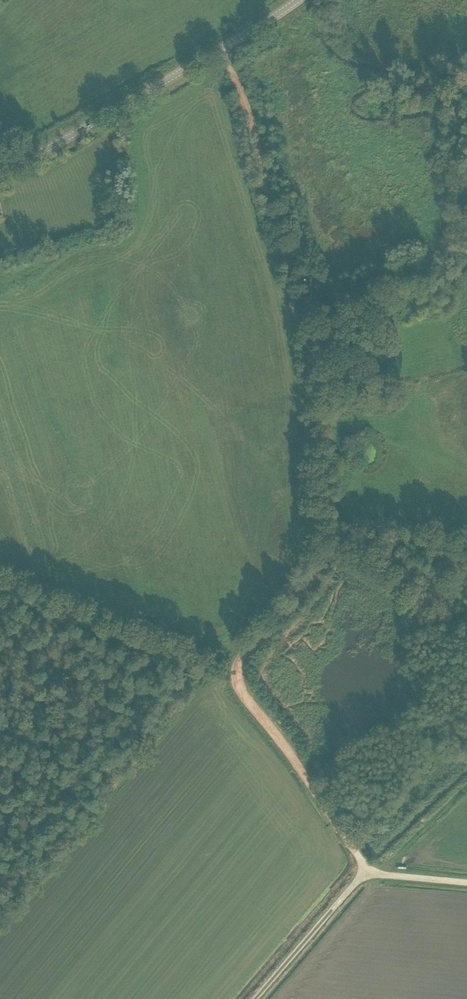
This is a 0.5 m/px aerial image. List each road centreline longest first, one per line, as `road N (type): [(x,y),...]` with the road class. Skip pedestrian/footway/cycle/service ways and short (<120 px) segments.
road 1 (track): [(223,48),(308,344),(308,399),(327,442),(333,529),(308,585),(236,672)]
road 2 (tertiary): [(0,169),(69,137),(298,0)]
road 3 (track): [(368,873),(242,693),(236,672)]
road 4 (track): [(368,873),(255,998)]

